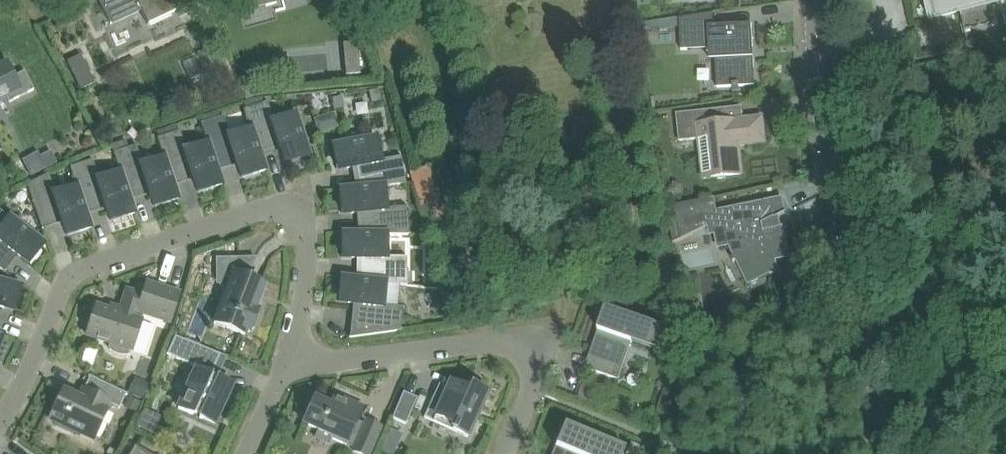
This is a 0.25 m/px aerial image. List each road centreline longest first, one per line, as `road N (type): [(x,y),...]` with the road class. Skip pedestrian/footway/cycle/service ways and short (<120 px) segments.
road 1 (residential): [(813,0),(815,84),(883,453)]
road 2 (residential): [(0,435),(76,274),(286,204),(304,214),(313,231)]
road 3 (residential): [(508,453),(535,382),(527,351),(516,342),(291,366)]
road 4 (residential): [(291,366),(313,231)]

